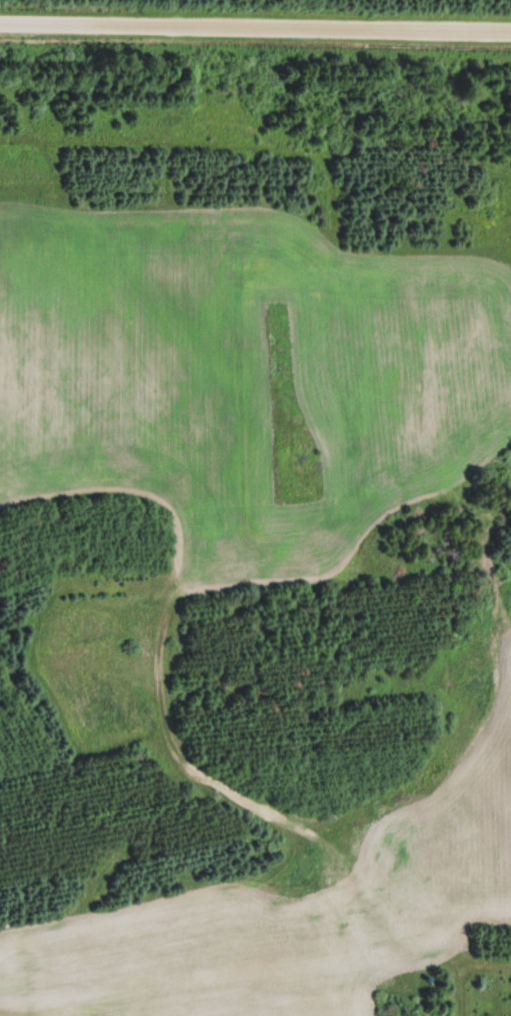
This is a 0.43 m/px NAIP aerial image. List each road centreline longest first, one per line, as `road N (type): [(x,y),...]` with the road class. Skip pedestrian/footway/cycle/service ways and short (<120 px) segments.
road 1 (residential): [(510,31),(0,29)]

